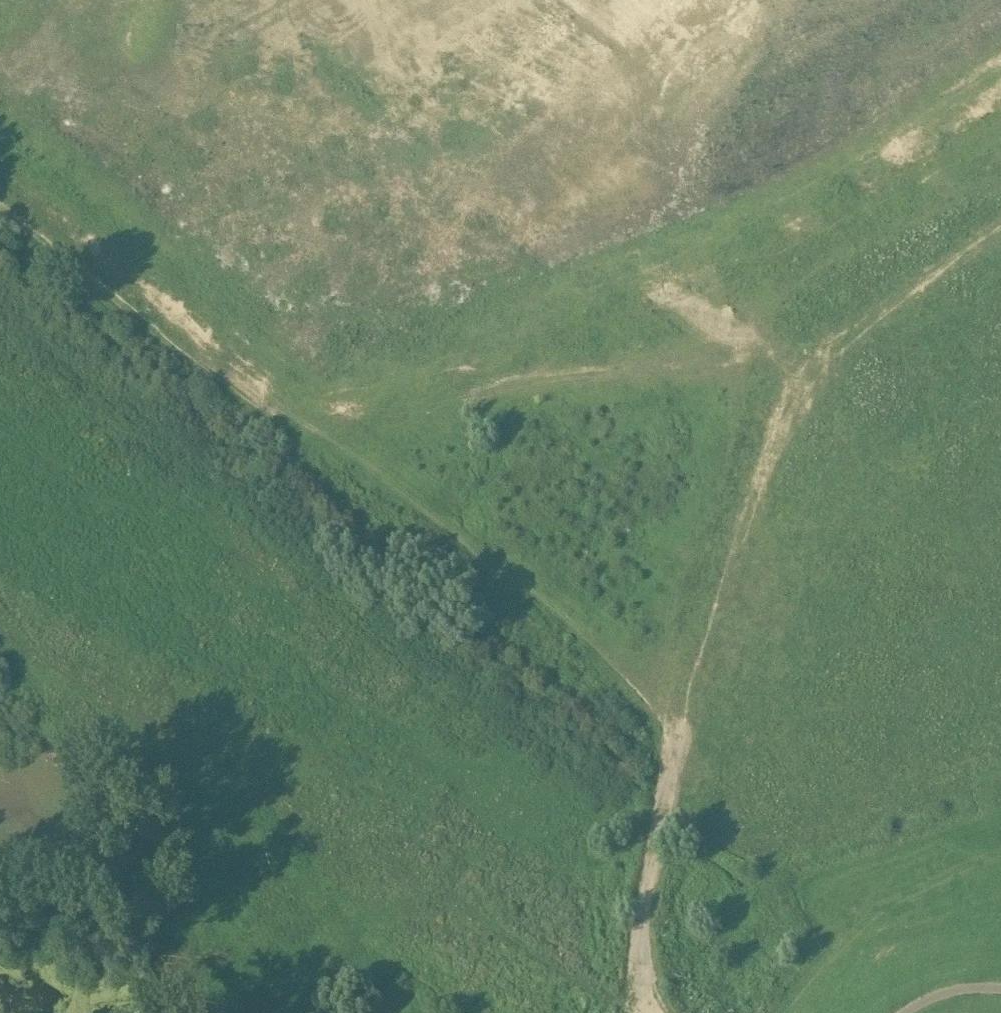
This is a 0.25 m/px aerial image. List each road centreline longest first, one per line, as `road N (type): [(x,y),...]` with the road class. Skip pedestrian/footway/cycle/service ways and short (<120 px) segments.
road 1 (track): [(646,1012),(643,931),(683,706)]

